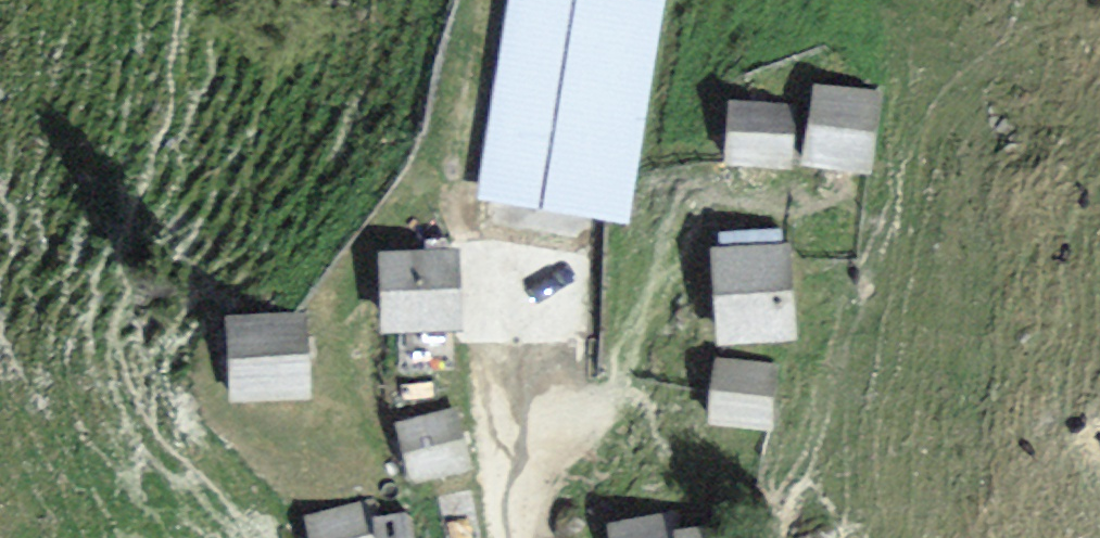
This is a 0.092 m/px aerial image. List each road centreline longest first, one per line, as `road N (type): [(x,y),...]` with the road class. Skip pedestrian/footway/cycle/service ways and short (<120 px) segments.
road 1 (residential): [(508,537),(487,241)]

